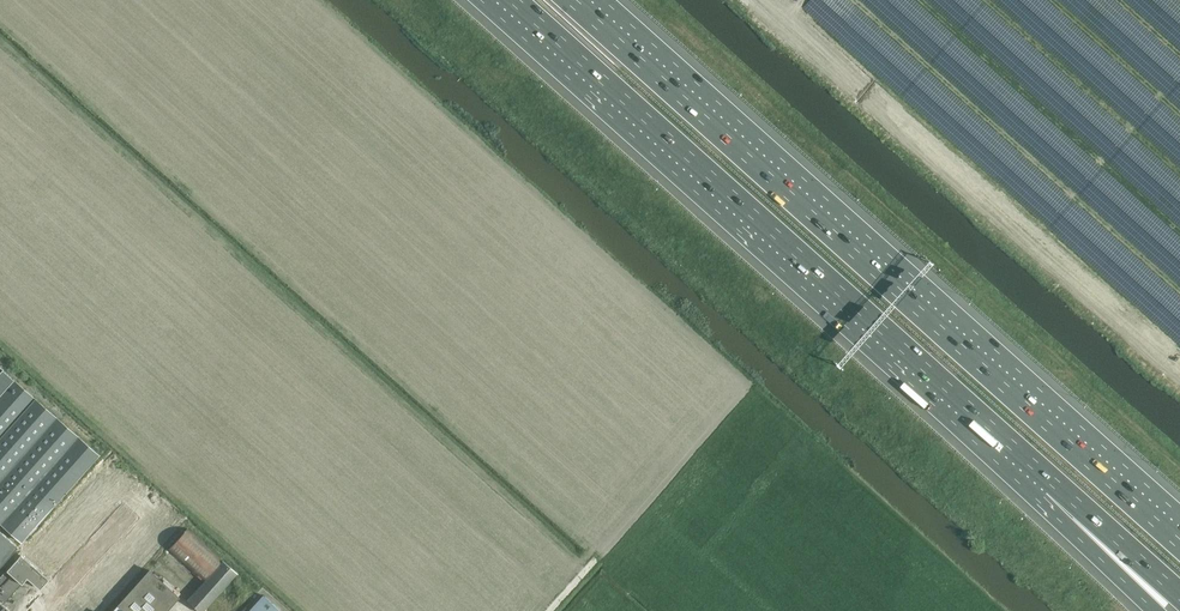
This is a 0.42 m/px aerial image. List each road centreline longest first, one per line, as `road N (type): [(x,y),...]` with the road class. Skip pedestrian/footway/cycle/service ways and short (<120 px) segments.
road 1 (motorway): [(1179,536),(580,0)]
road 2 (motorway): [(504,0),(1050,488)]
road 3 (motorway): [(1050,488),(1179,602)]
road 4 (motorway): [(1050,488),(1162,610)]

